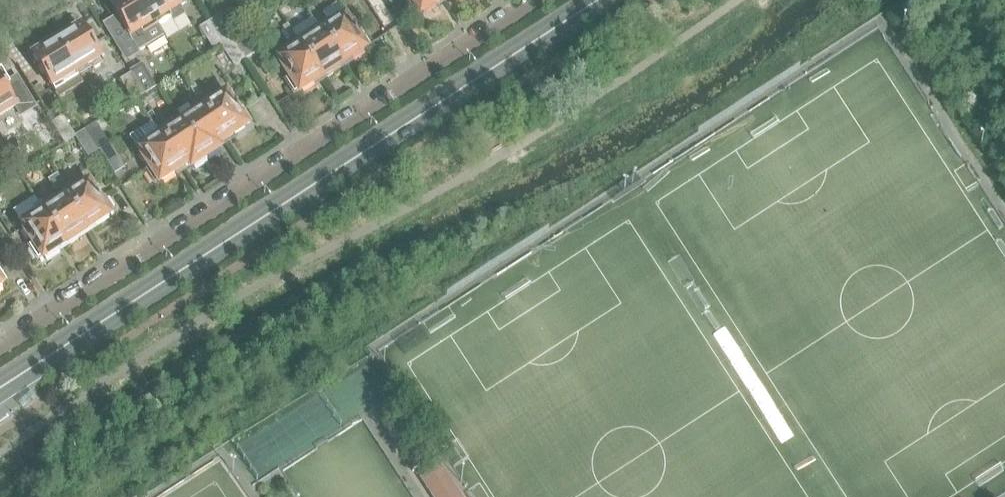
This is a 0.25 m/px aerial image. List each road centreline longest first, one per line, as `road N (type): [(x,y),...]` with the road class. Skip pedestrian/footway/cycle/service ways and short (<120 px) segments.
road 1 (secondary): [(600,0),(4,386)]
road 2 (residential): [(541,0),(0,351)]

